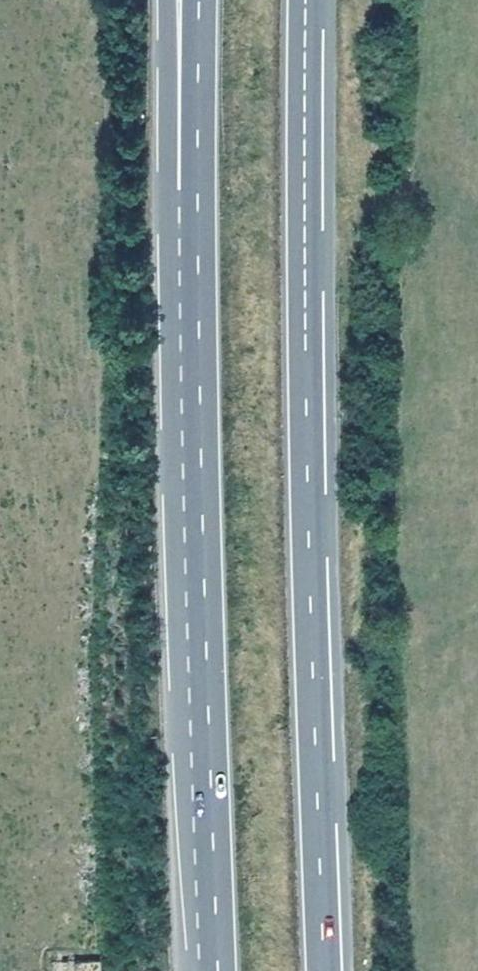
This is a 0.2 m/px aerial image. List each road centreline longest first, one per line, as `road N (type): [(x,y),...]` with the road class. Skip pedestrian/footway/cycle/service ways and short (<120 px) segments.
road 1 (motorway): [(324,970),(306,0)]
road 2 (motorway): [(190,307),(192,623),(212,970)]
road 3 (motorway): [(168,0),(170,164),(190,307)]
road 4 (motorway): [(199,0),(190,307)]

